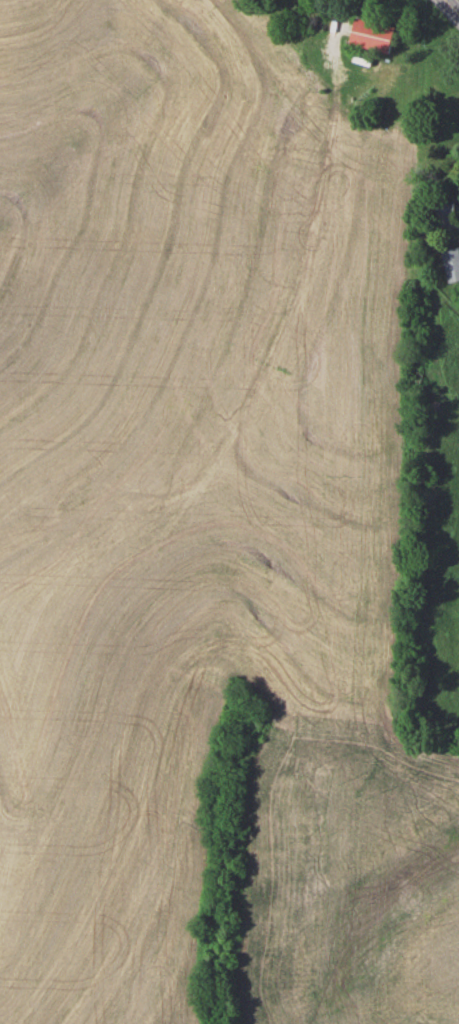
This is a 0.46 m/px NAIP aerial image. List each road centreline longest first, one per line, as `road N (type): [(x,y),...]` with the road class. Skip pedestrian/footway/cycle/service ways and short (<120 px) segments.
road 1 (residential): [(0,514),(179,485),(234,418),(289,291),(327,130),(328,52),(322,36),(296,21),(291,0)]

